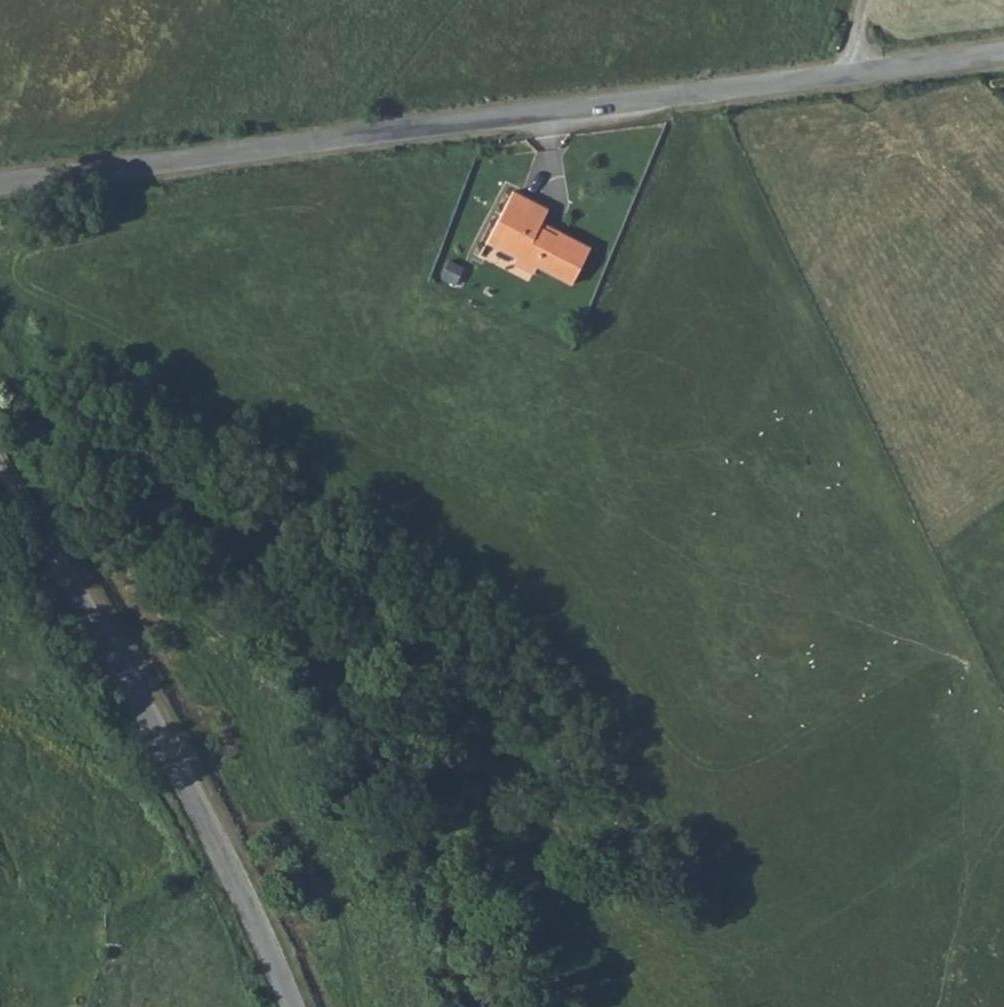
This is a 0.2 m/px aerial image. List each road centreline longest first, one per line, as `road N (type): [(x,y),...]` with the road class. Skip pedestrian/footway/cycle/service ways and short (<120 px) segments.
road 1 (tertiary): [(0,189),(1003,54)]
road 2 (unclassified): [(0,468),(183,768),(297,1006)]

